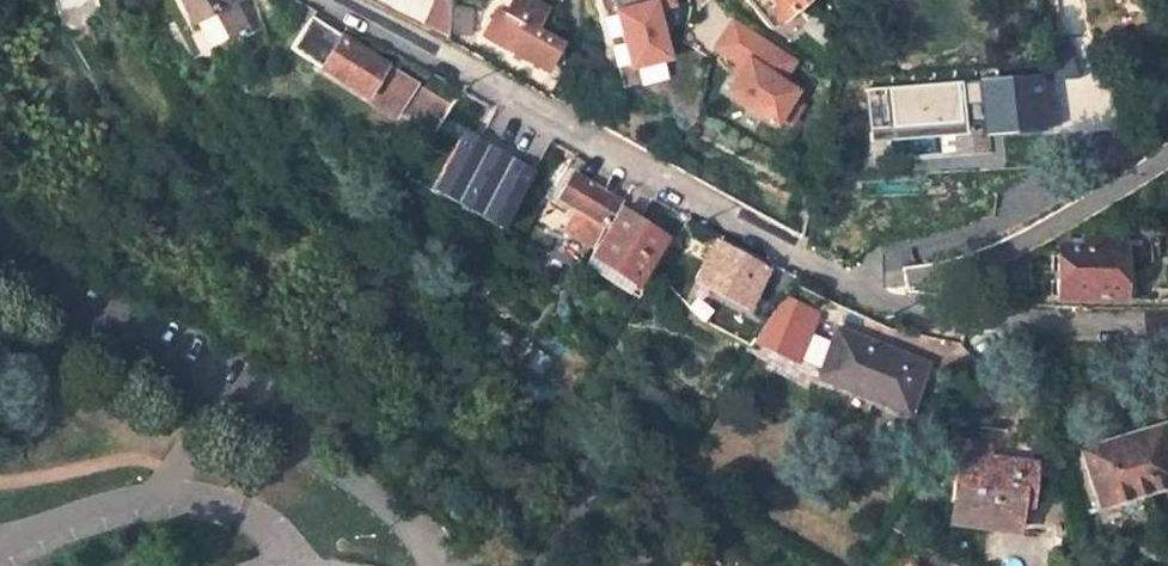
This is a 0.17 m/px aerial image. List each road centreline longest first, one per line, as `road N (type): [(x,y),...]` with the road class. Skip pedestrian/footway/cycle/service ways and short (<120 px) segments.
road 1 (unclassified): [(1167,155),(995,256),(901,262),(874,270),(855,289)]
road 2 (unclassified): [(855,289),(896,311),(972,321),(1167,322)]
road 3 (unclassified): [(574,140),(855,289)]
road 4 (unclassified): [(312,0),(574,140)]
road 5 (unclassified): [(574,140),(573,0)]

